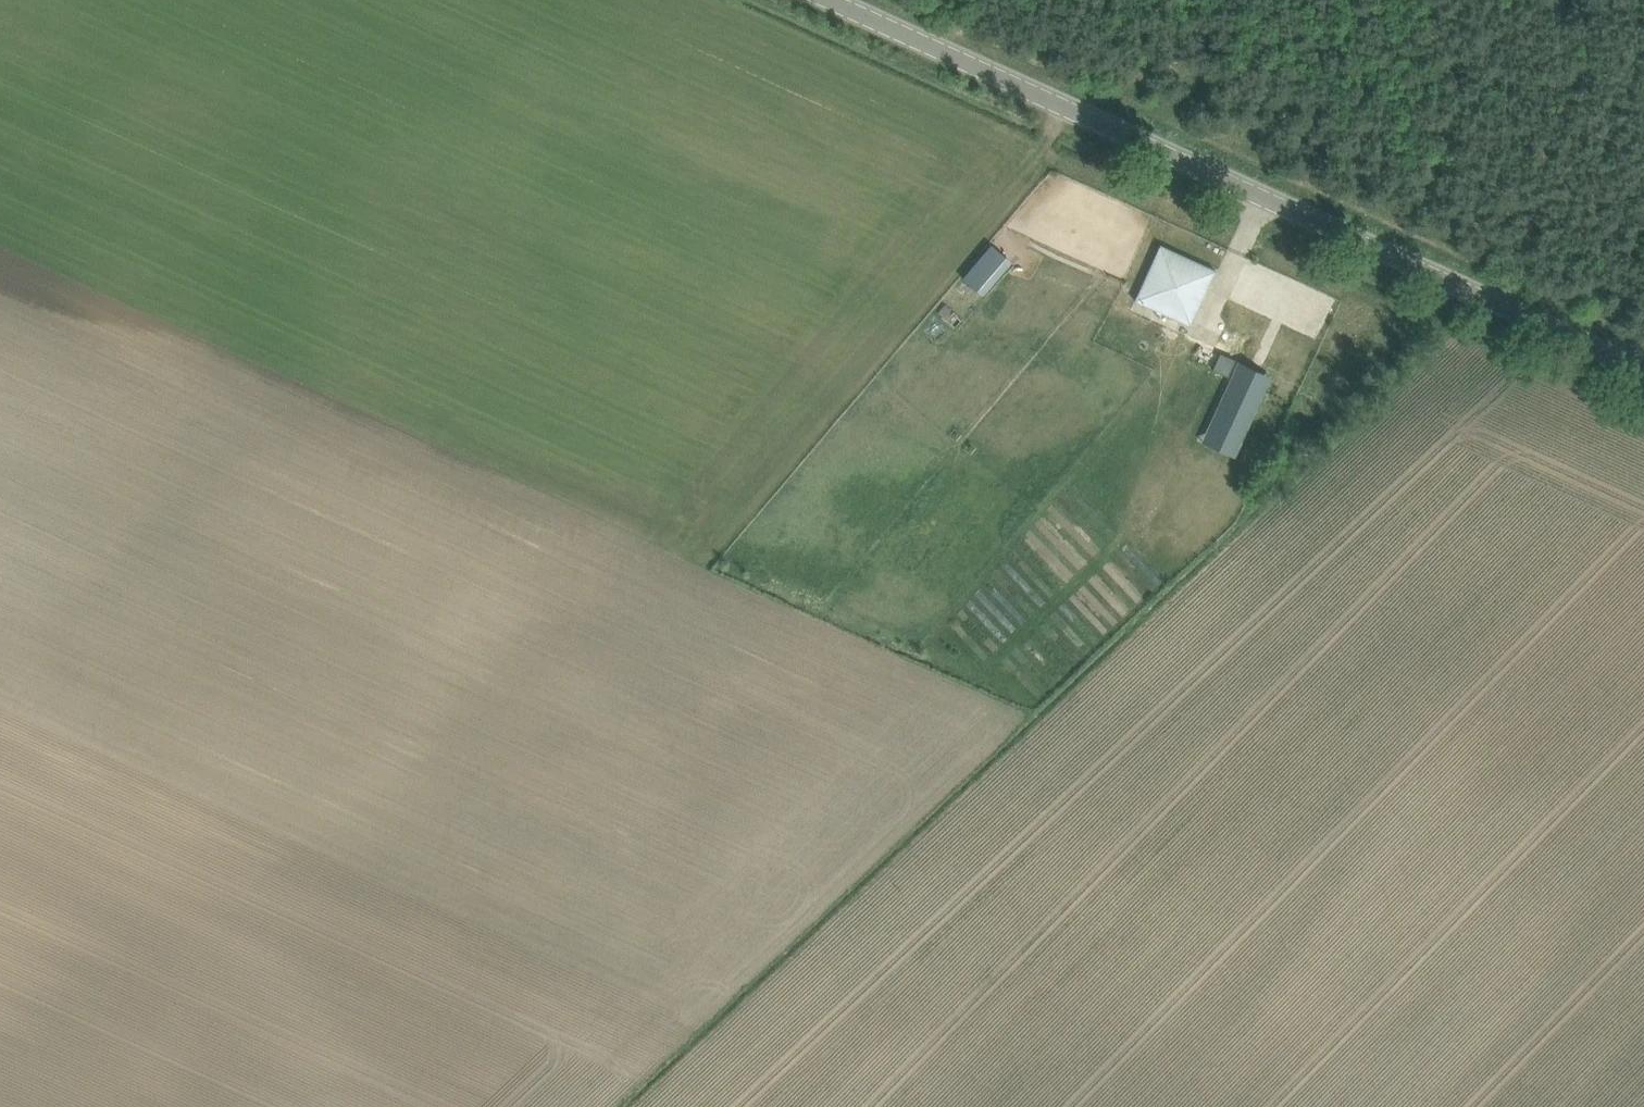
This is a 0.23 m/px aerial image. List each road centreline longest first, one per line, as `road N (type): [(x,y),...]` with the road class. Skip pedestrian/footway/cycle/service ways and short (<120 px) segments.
road 1 (tertiary): [(1643,372),(830,0)]

